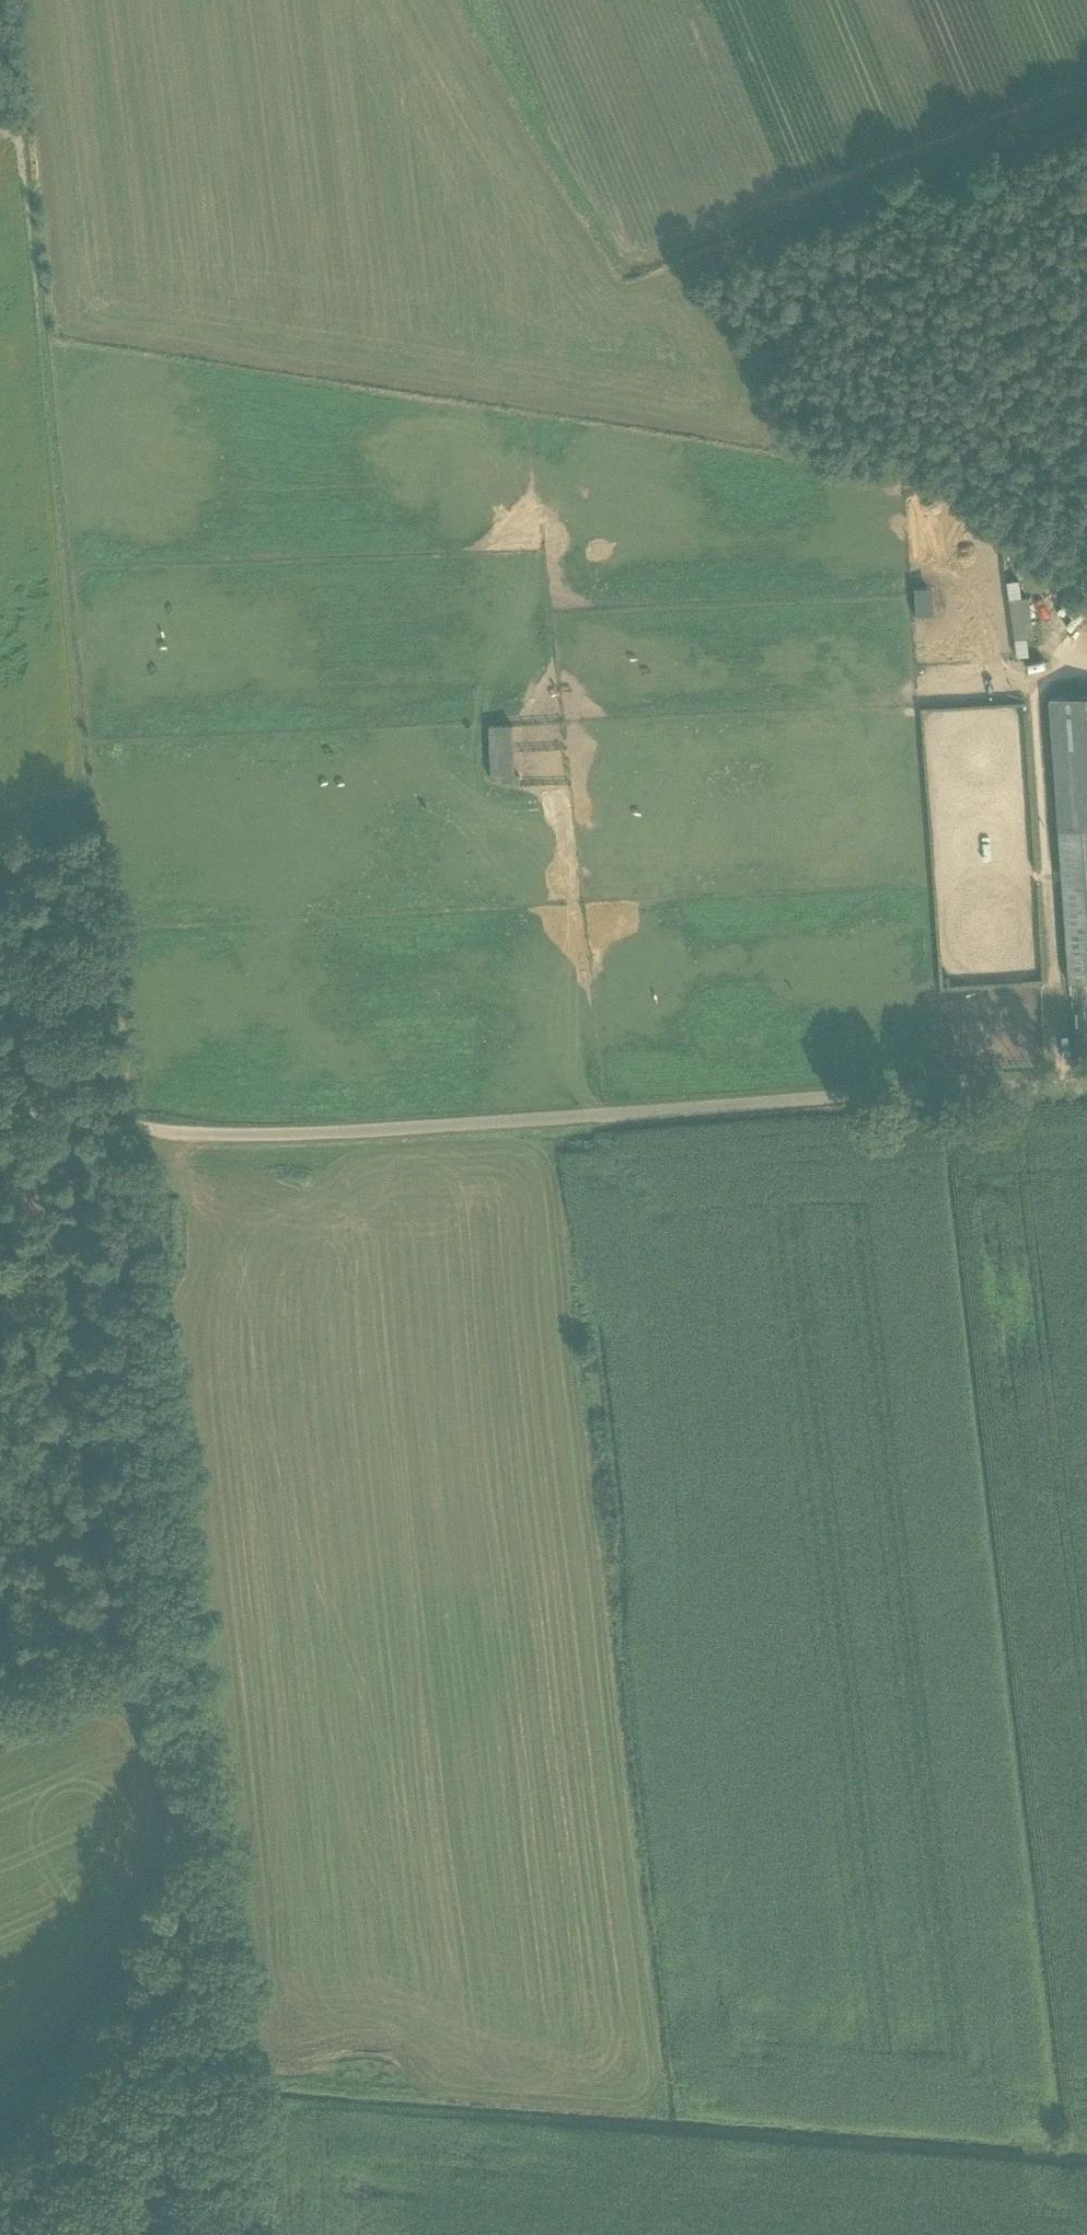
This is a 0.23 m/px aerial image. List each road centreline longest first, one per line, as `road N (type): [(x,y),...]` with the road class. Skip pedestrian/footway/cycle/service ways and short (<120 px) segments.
road 1 (unclassified): [(1086,1078),(223,1135),(136,1129)]
road 2 (track): [(136,1129),(0,1106)]

